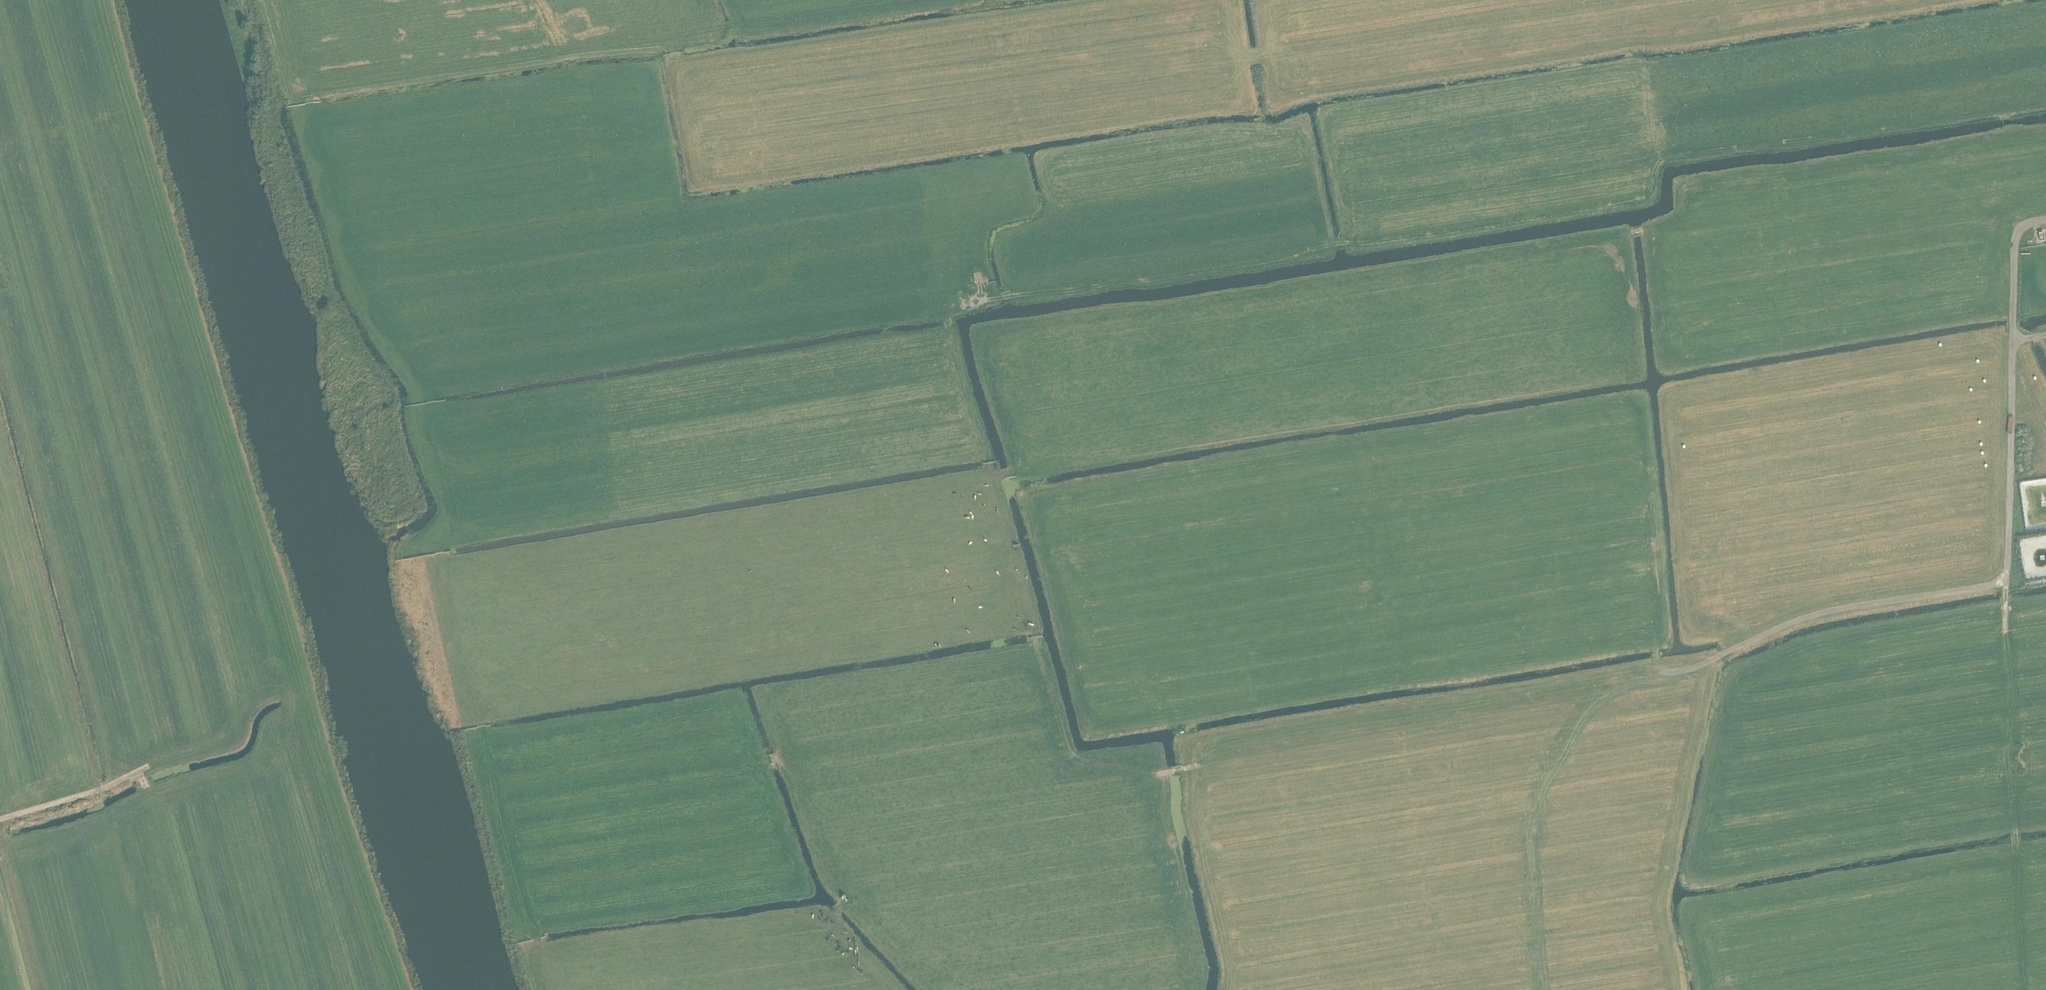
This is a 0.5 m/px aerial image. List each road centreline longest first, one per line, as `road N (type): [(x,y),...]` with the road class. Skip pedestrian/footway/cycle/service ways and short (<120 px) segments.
road 1 (track): [(0,819),(147,767)]

